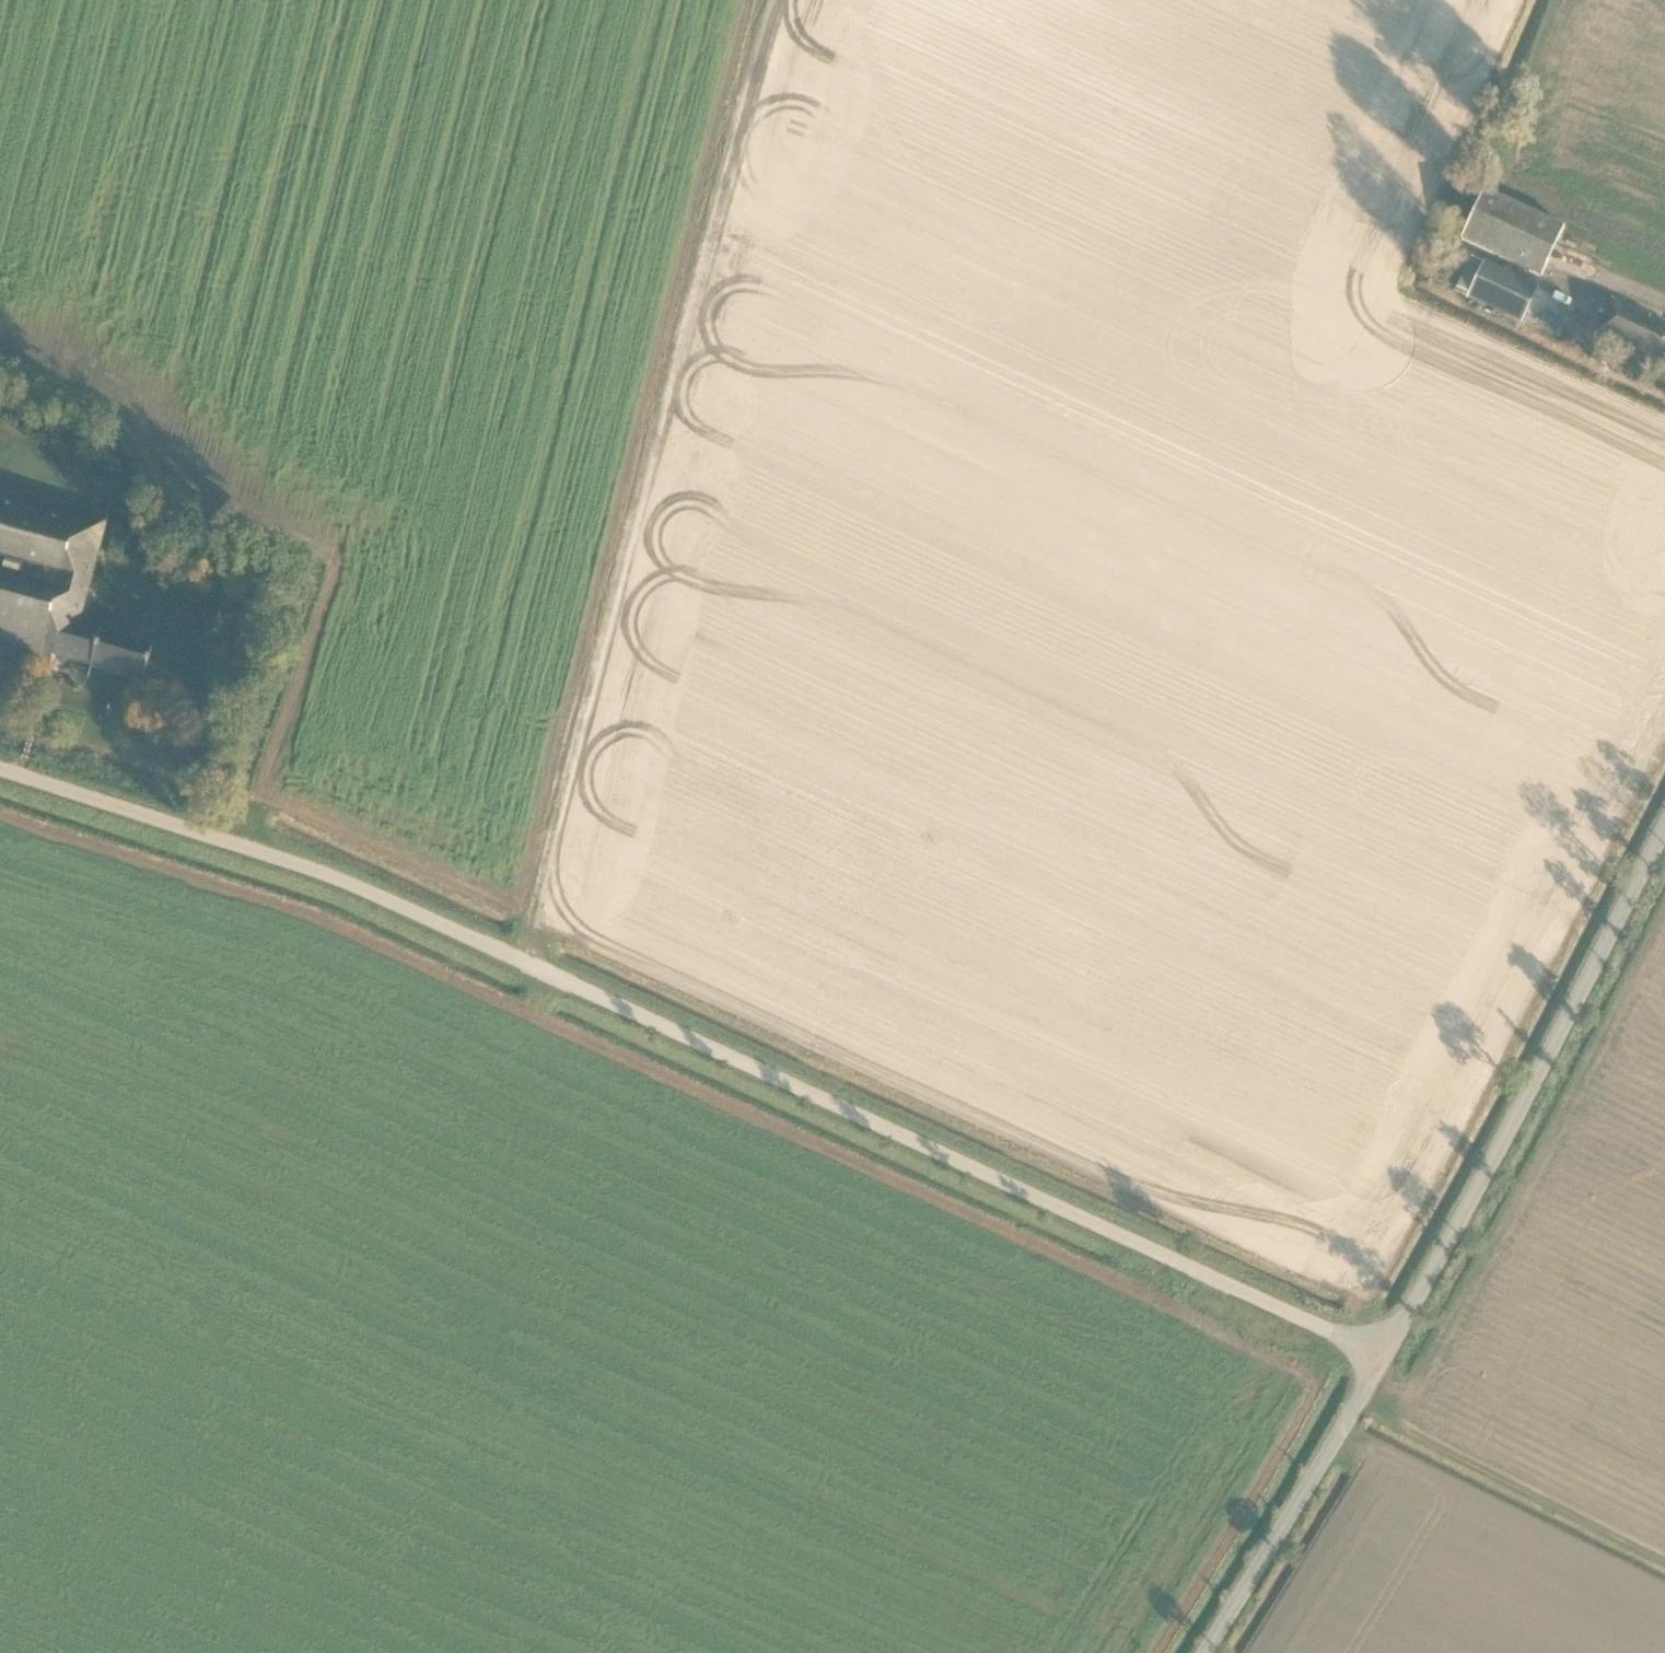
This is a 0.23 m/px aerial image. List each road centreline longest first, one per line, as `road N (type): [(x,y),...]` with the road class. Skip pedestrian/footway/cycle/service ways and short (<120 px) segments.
road 1 (unclassified): [(1382,1356),(361,890),(0,767)]
road 2 (tertiary): [(1382,1356),(1664,825)]
road 3 (tertiary): [(1201,1652),(1382,1356)]

